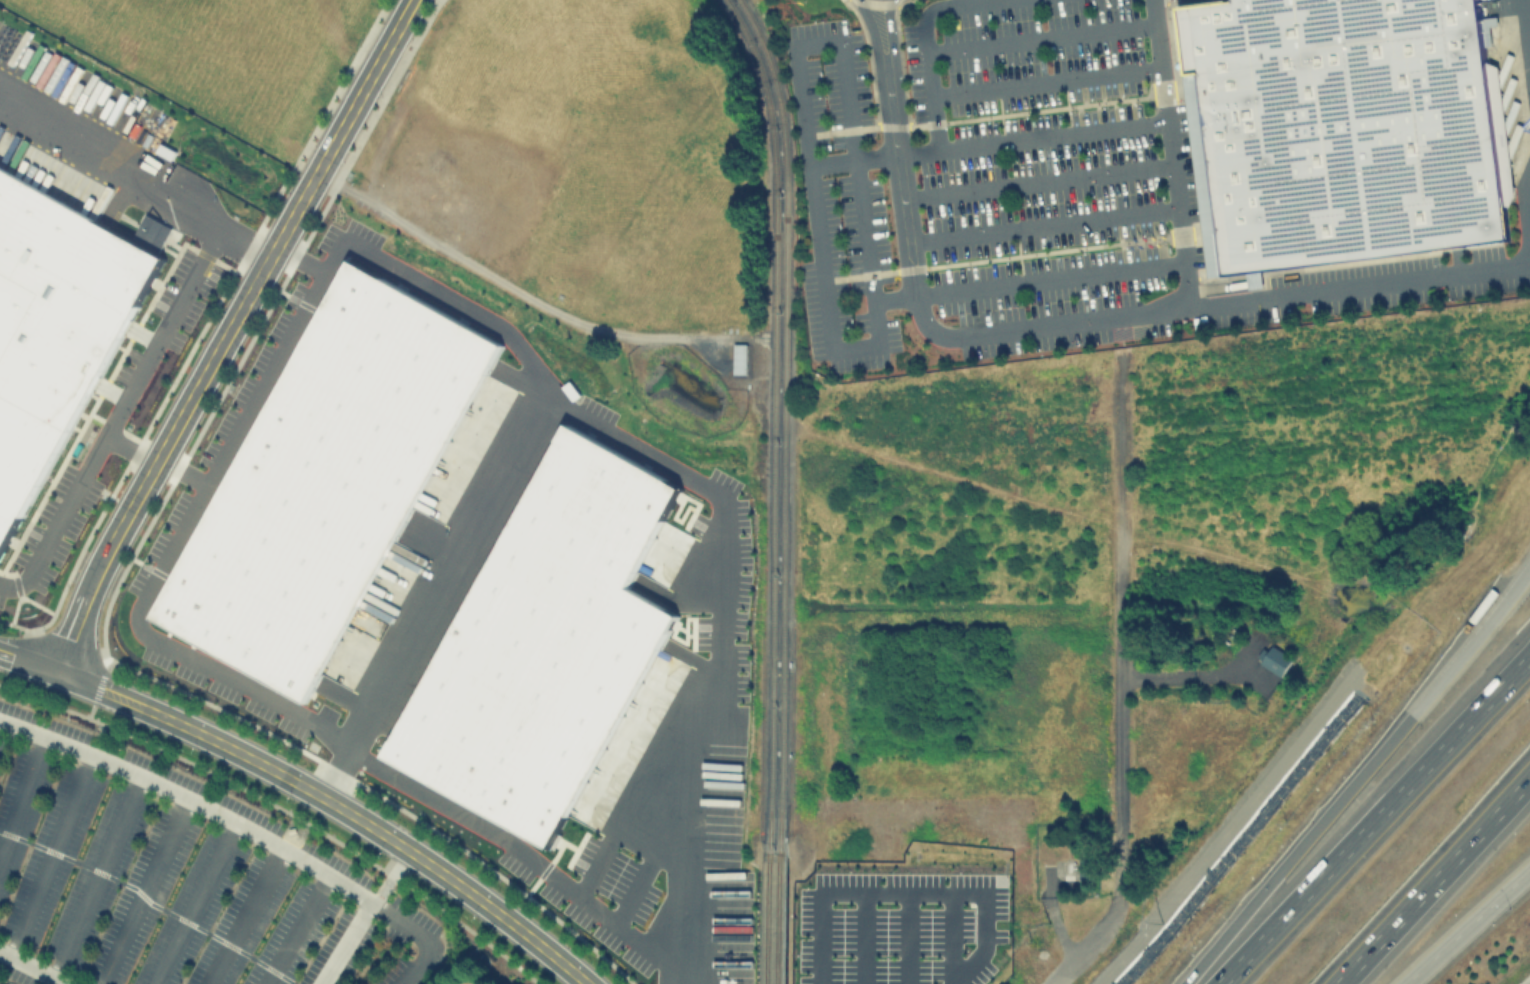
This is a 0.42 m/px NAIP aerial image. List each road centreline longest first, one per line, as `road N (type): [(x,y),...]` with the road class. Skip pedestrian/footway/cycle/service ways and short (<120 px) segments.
road 1 (tertiary): [(410,2),(114,536),(57,673)]
road 2 (tertiary): [(144,708),(382,833),(587,983)]
road 3 (motorway): [(1529,662),(1225,983)]
road 4 (motorway): [(1529,568),(1278,871)]
road 5 (motorway): [(1331,983),(1529,770)]
road 6 (motorway): [(1402,983),(1529,868)]
road 7 (motorway): [(1278,871),(1200,983)]

